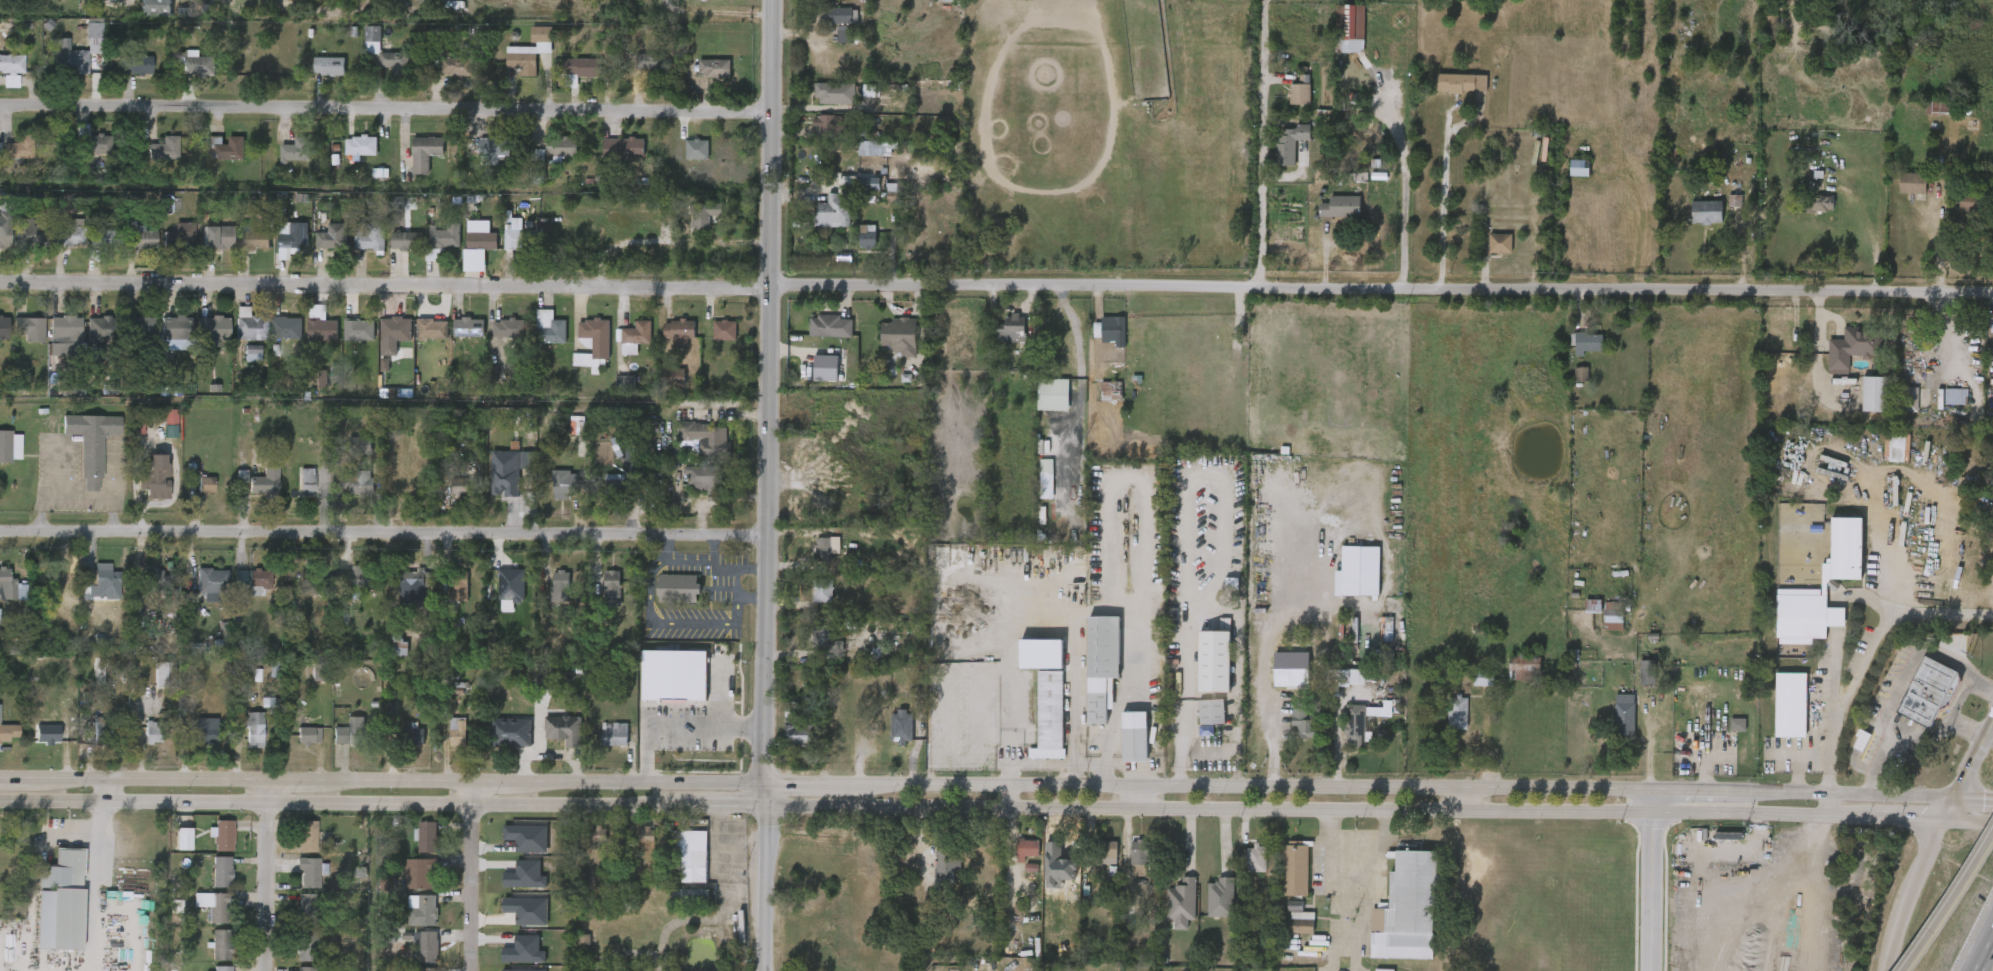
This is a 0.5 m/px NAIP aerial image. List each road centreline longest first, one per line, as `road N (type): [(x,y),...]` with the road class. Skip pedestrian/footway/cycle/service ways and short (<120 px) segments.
road 1 (secondary): [(1992,802),(1498,789),(0,777)]
road 2 (secondary): [(0,801),(1992,822)]
road 3 (residential): [(759,292),(861,286),(1992,292)]
road 4 (secondary): [(772,0),(753,535),(757,970)]
road 5 (residential): [(0,106),(771,113)]
road 6 (residential): [(0,285),(759,292)]
road 7 (residential): [(0,533),(753,535)]
road 8 (residential): [(273,781),(273,970)]
road 9 (residential): [(473,783),(471,970)]
road 10 (residential): [(1653,793),(1650,970)]
road 11 (motorway): [(1939,819),(1884,970)]
road 12 (motorway): [(1992,840),(1903,970)]
road 13 (secondary): [(1992,710),(1939,819)]

